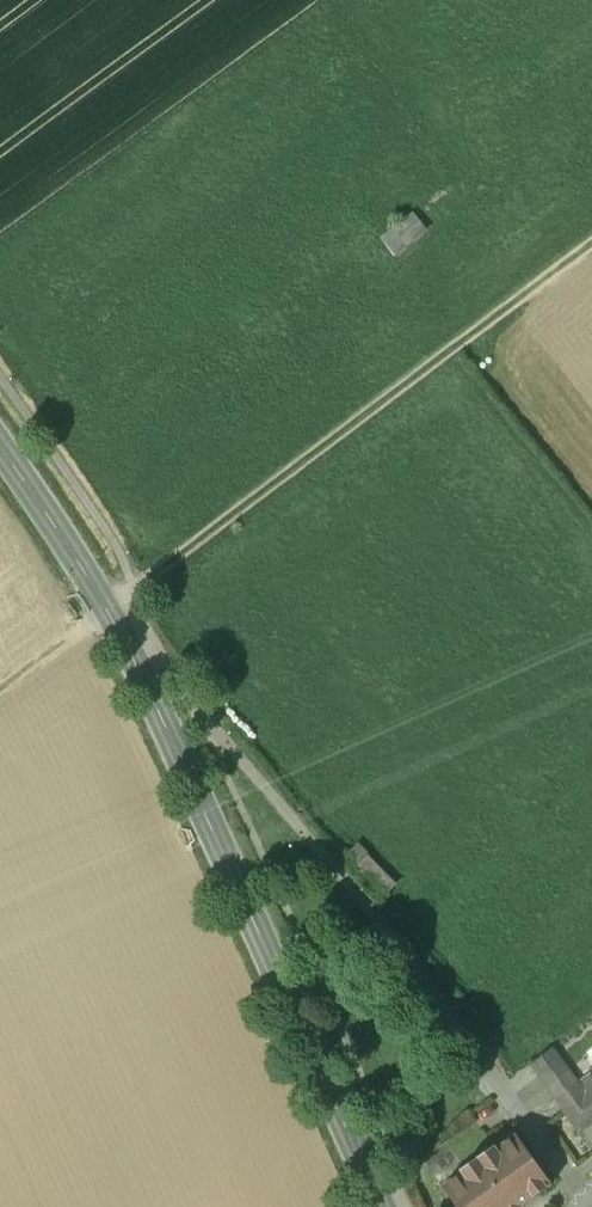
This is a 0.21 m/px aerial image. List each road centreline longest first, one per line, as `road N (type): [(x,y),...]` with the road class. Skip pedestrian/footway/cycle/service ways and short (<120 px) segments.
road 1 (secondary): [(0,448),(106,606),(377,1206)]
road 2 (track): [(591,243),(106,606)]
road 3 (residential): [(496,1067),(586,1197)]
road 4 (track): [(0,689),(106,606)]

